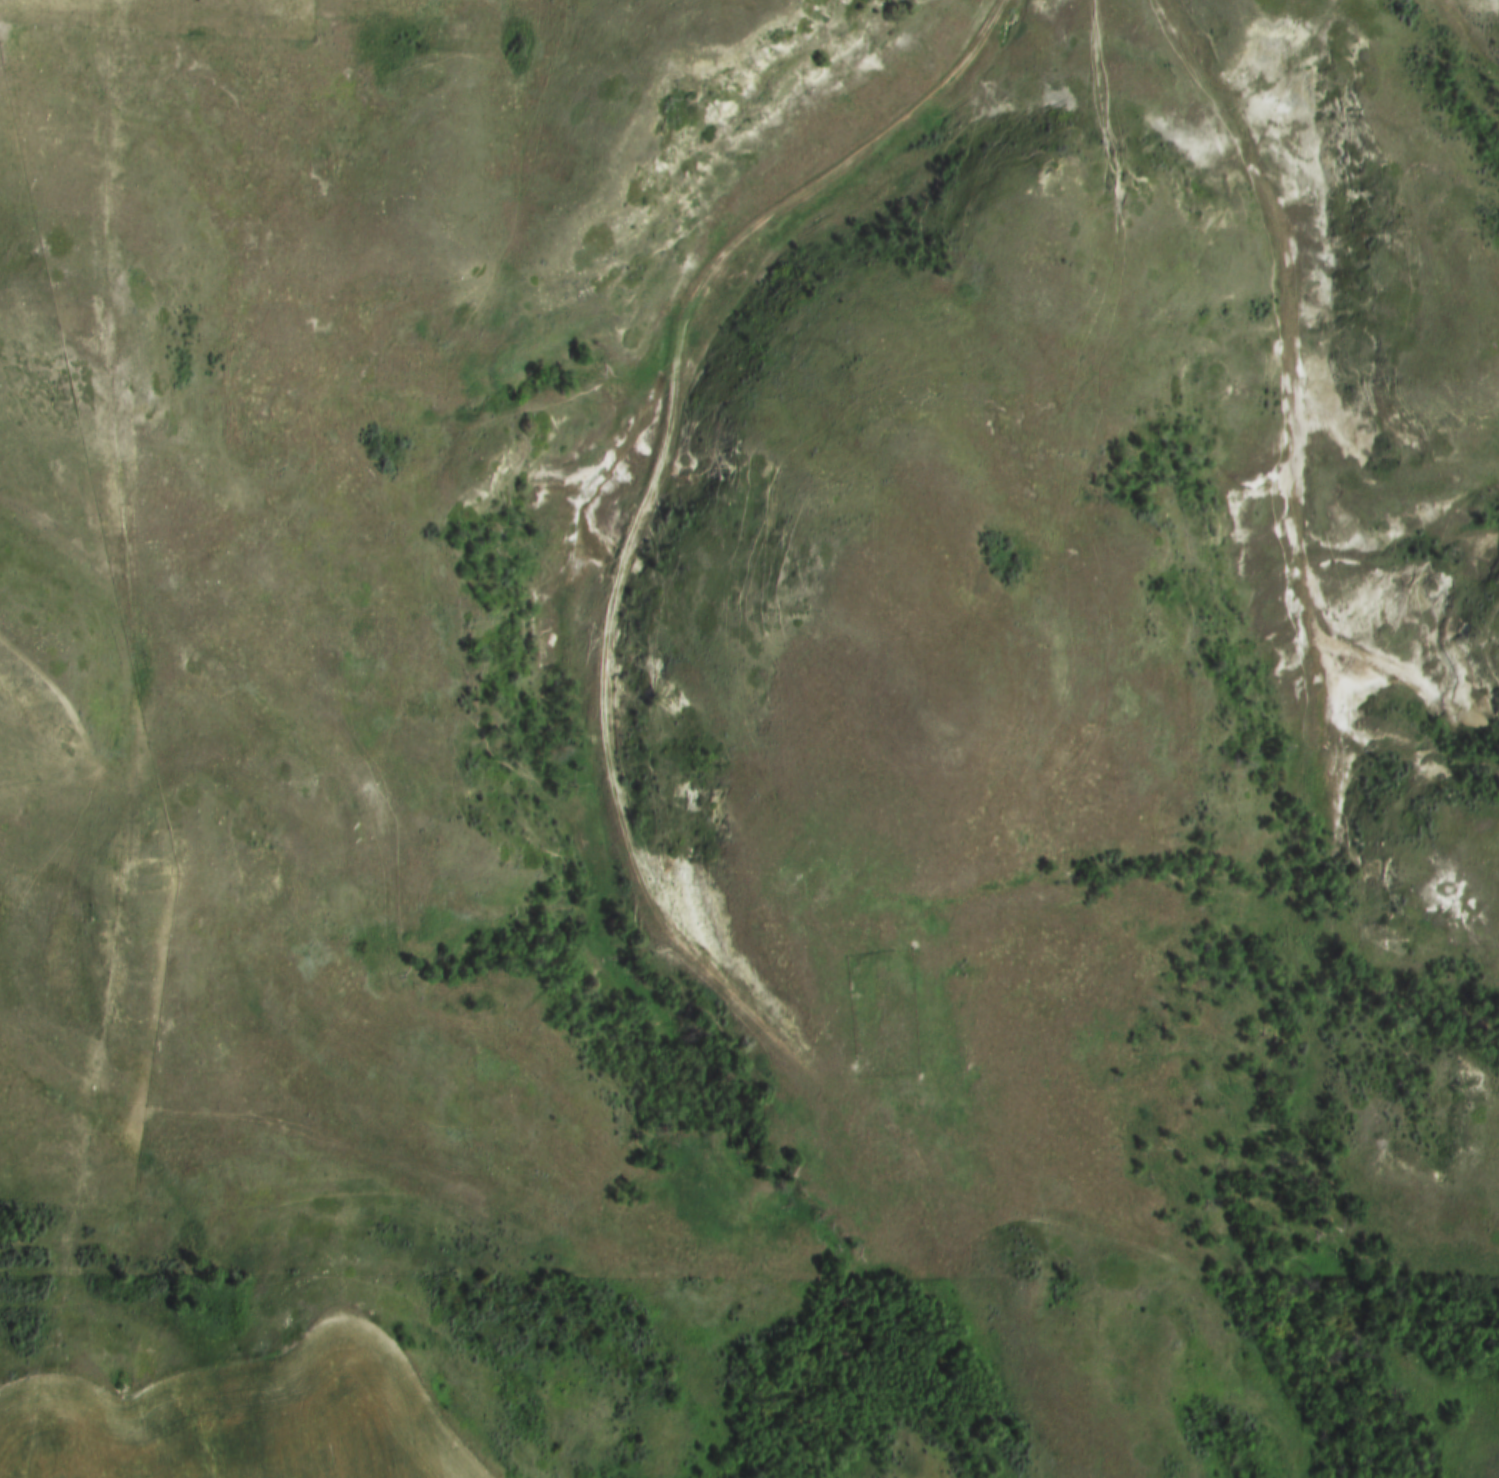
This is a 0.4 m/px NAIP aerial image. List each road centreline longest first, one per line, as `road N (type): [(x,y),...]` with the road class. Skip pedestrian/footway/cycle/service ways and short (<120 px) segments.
road 1 (track): [(1003,0),(978,47),(932,96),(738,236),(700,285),(679,365),(675,431),(605,649),(611,764),(628,846),(649,898),(682,942),(795,1048)]
road 2 (track): [(1162,0),(1287,252),(1290,486),(1306,620),(1312,801)]

